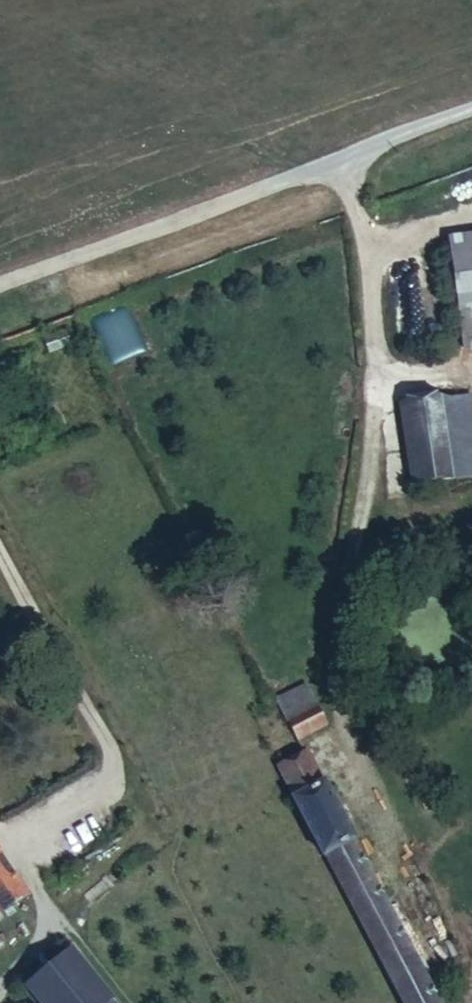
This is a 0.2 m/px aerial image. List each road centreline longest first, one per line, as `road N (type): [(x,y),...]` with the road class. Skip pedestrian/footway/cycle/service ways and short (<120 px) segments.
road 1 (track): [(296,177),(0,291)]
road 2 (unclassified): [(471,113),(296,177)]

